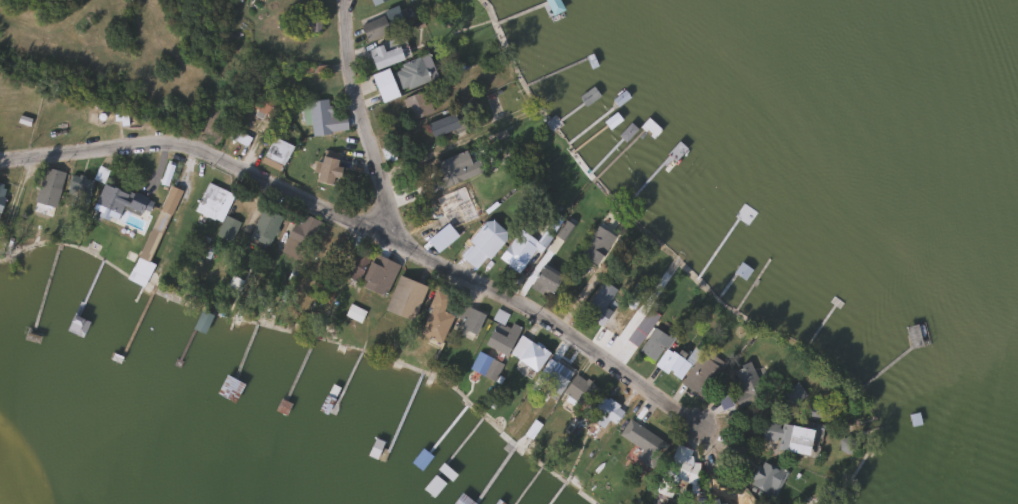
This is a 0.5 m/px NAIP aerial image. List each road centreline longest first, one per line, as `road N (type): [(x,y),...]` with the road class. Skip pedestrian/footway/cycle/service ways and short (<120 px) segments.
road 1 (residential): [(0,157),(193,146),(541,316),(700,429)]
road 2 (residential): [(342,0),(348,77),(382,189),(388,239)]

